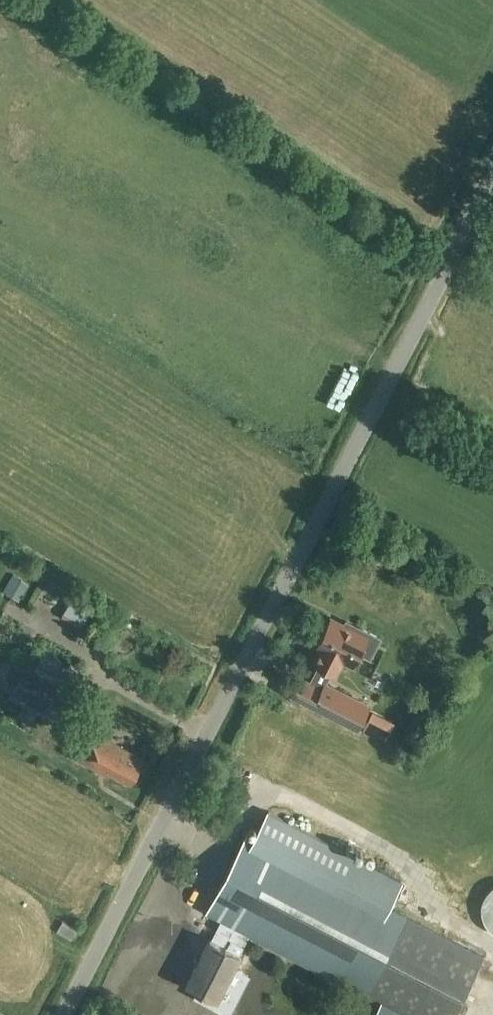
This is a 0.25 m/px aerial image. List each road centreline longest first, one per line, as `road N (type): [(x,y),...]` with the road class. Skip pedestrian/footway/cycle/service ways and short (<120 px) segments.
road 1 (unclassified): [(63,1014),(492,179)]
road 2 (track): [(442,277),(8,0)]

